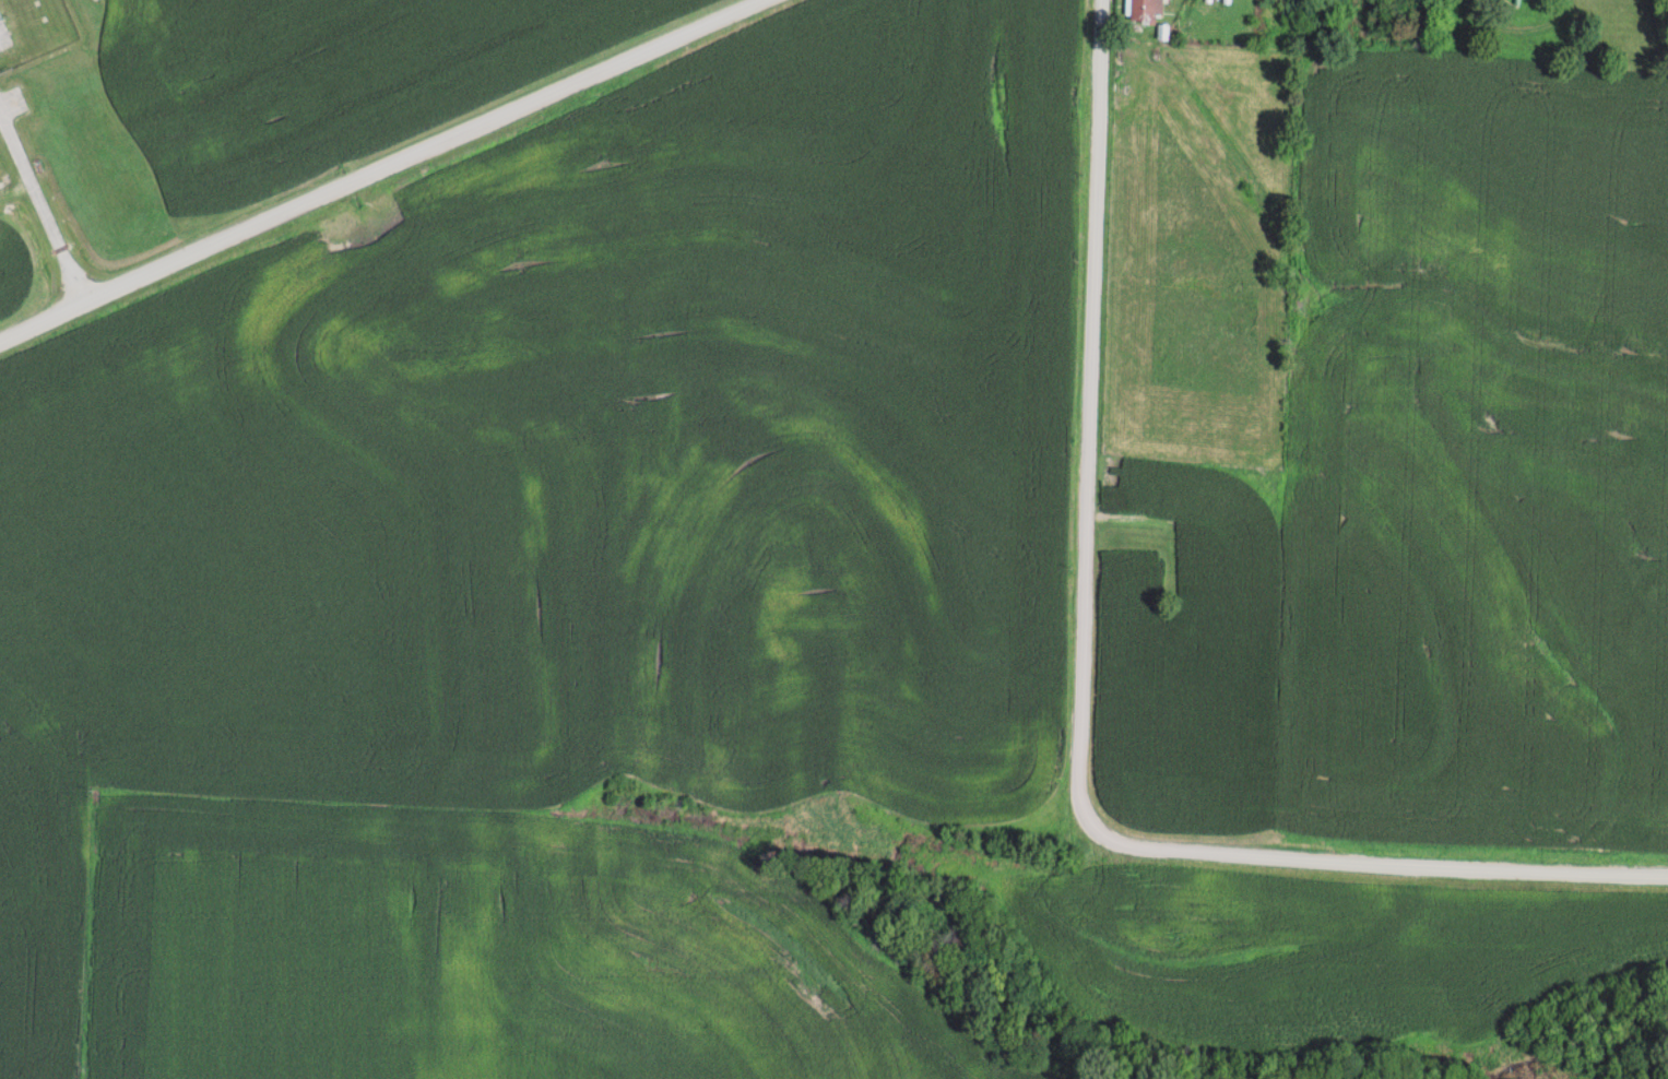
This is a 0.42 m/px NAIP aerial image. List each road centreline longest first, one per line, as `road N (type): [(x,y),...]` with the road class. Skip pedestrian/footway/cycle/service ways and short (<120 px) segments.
road 1 (residential): [(1105,0),(1076,758),(1080,816),(1103,838),(1136,842),(1667,873)]
road 2 (residential): [(0,343),(769,0)]

